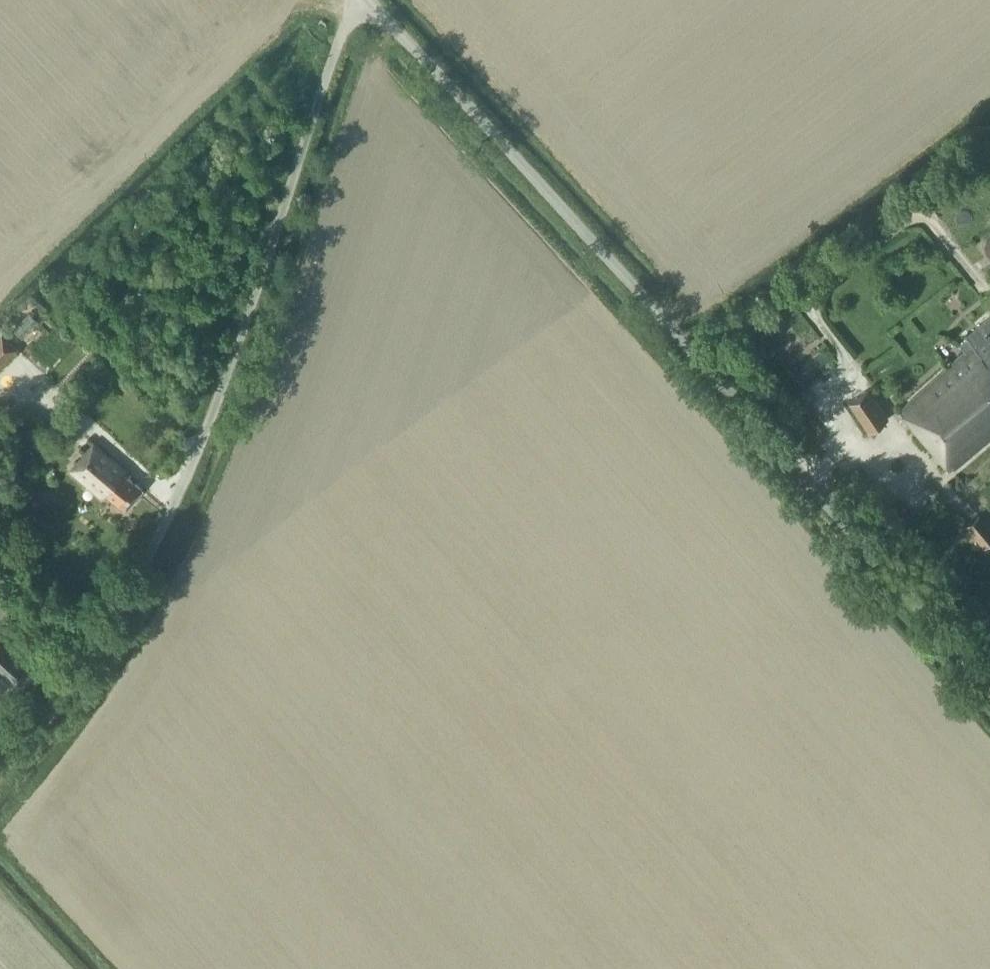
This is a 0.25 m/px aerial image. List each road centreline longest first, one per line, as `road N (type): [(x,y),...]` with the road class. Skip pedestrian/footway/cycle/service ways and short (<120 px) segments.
road 1 (unclassified): [(989,691),(358,0)]

